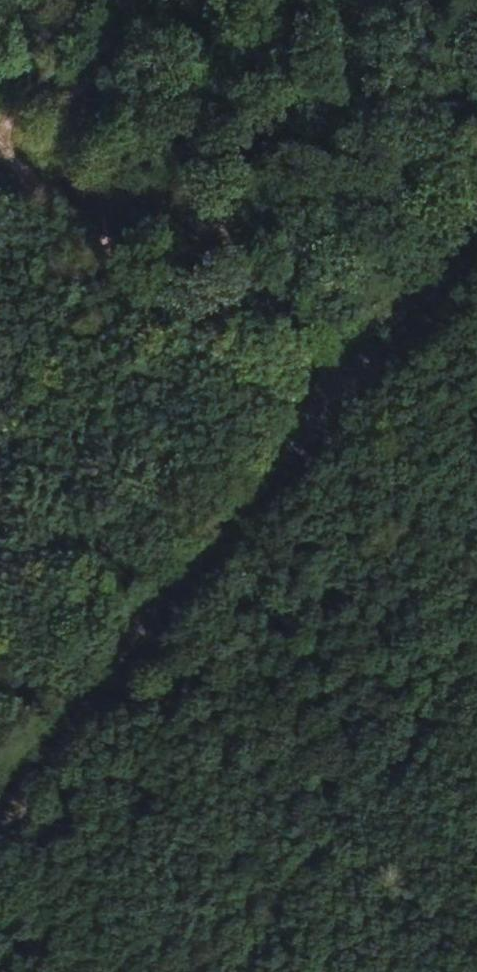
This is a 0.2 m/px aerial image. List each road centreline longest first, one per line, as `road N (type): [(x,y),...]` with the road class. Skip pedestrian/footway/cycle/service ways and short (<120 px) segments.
road 1 (track): [(0,809),(476,232)]
road 2 (track): [(0,161),(304,437),(476,581)]

